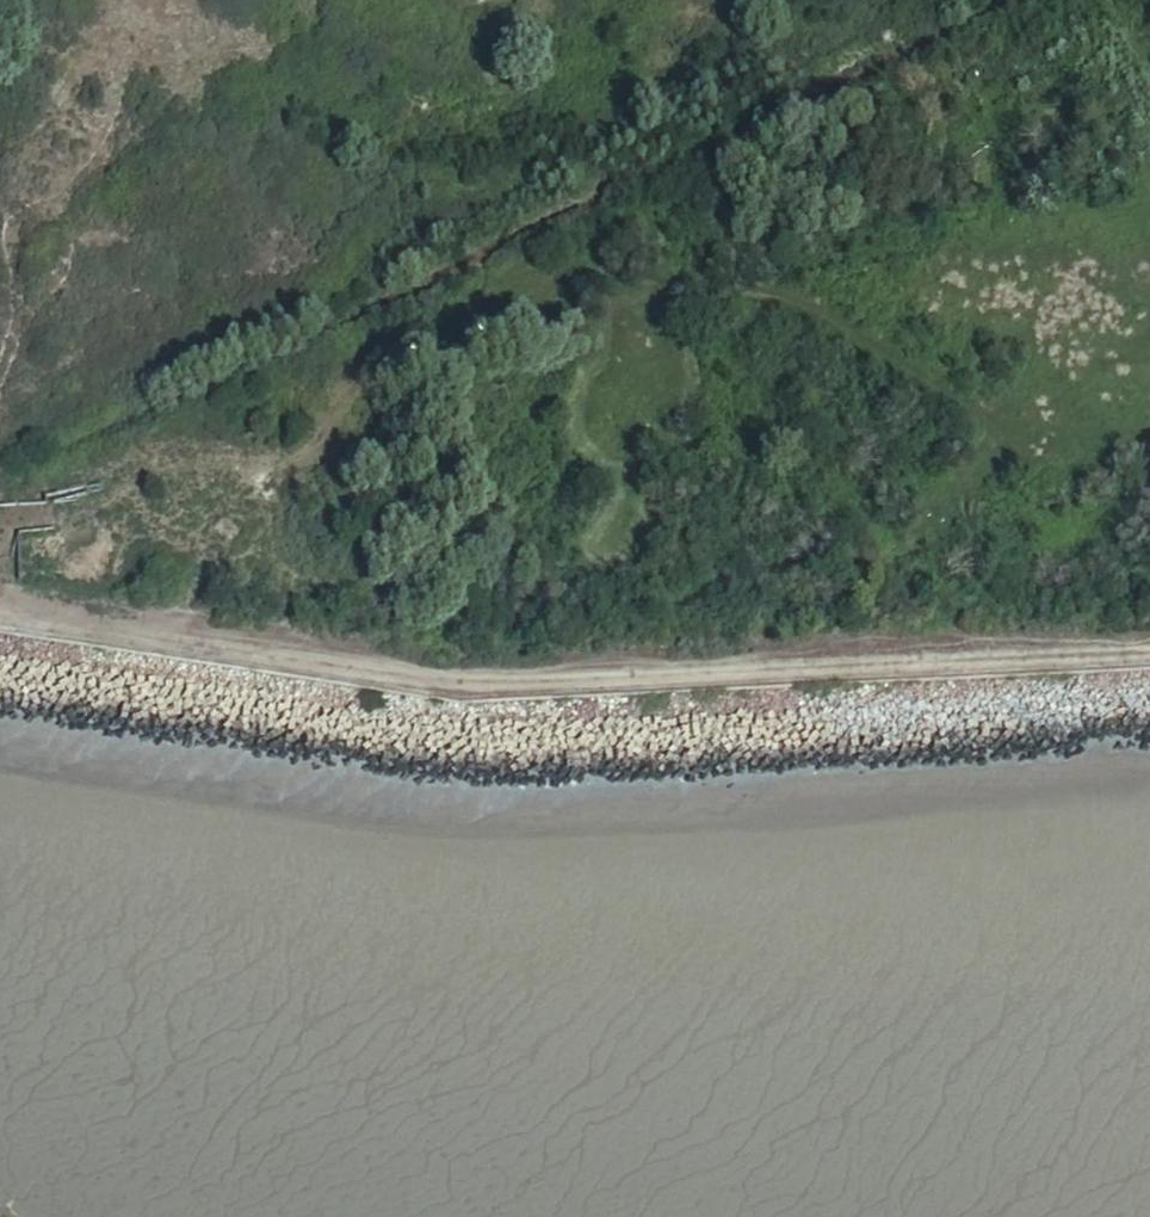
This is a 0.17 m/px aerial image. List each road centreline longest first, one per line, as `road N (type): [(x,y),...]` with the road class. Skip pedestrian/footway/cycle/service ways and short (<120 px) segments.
road 1 (track): [(1149,648),(445,680),(0,613)]

